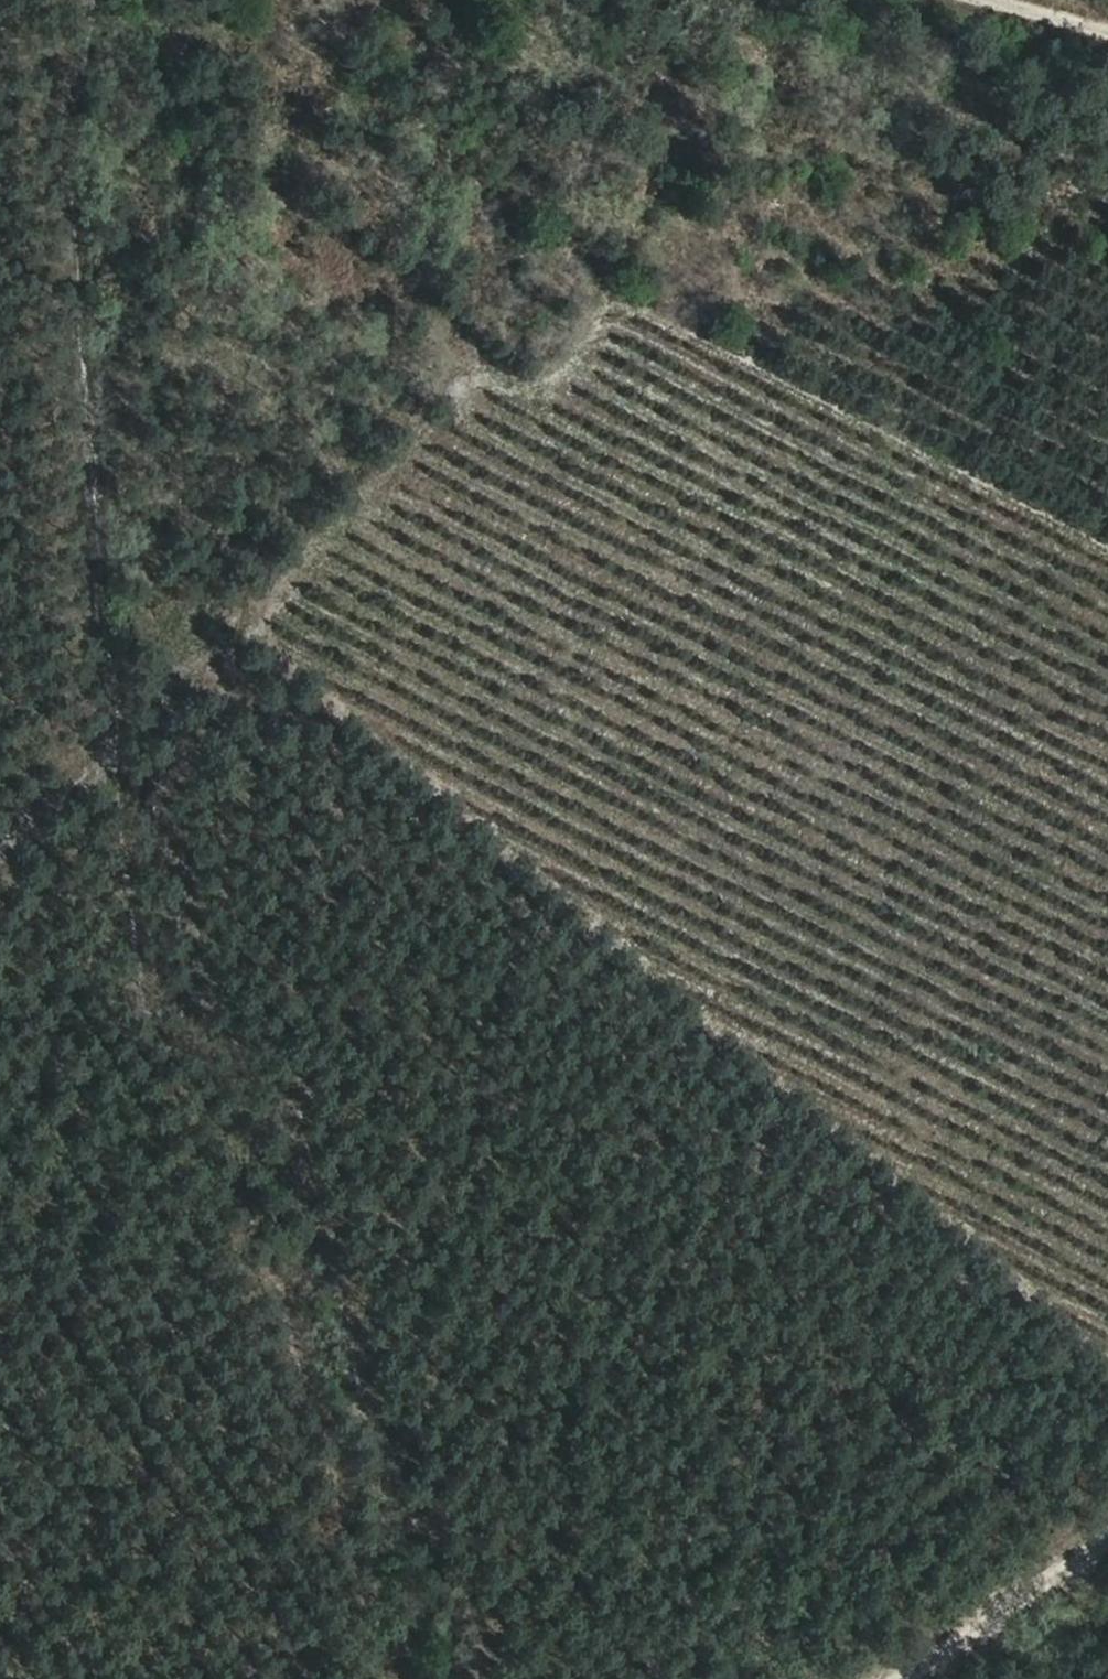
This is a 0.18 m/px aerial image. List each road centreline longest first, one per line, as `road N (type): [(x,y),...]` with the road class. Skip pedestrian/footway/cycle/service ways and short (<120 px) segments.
road 1 (track): [(917,1678),(1107,1557)]

